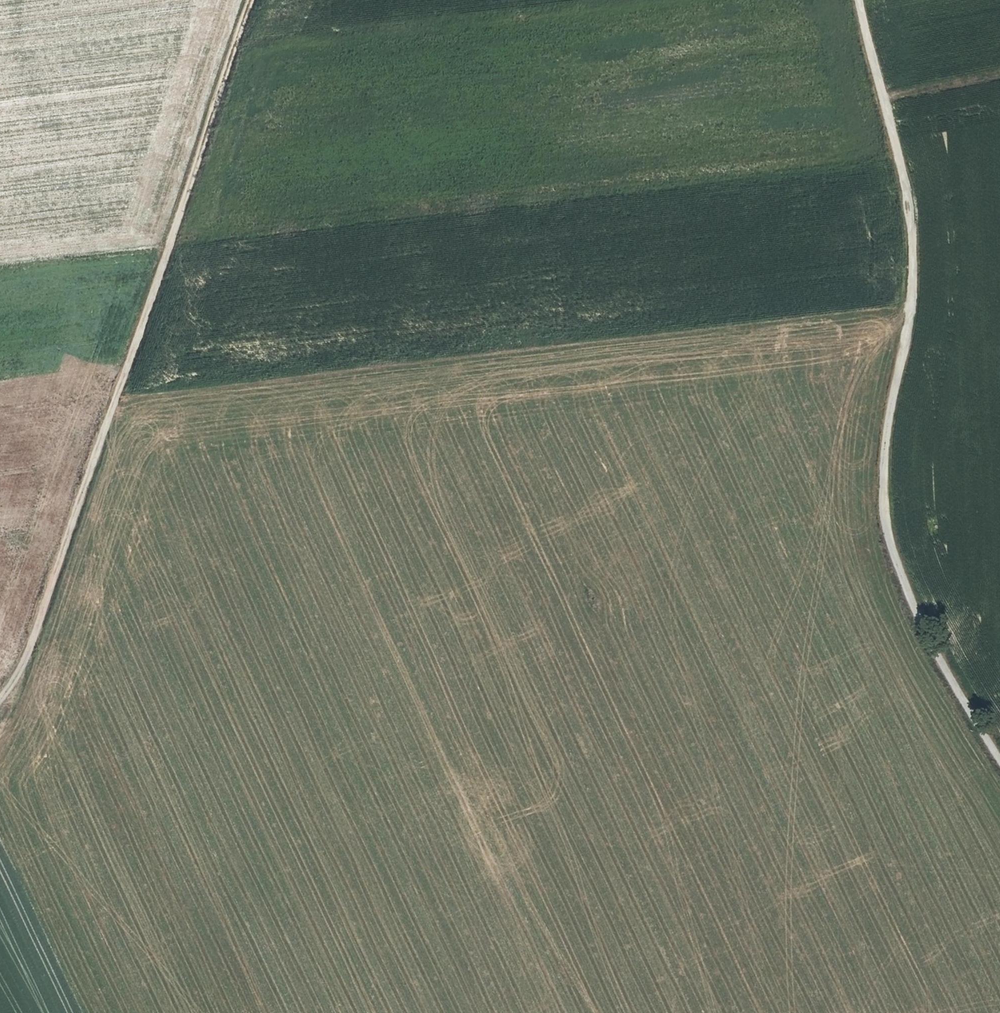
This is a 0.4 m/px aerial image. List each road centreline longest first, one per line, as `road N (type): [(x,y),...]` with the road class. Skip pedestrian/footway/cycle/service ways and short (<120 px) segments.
road 1 (track): [(858,0),(909,197),(914,278),(883,520),(929,643),(999,759)]
road 2 (track): [(0,698),(38,625),(250,0)]

